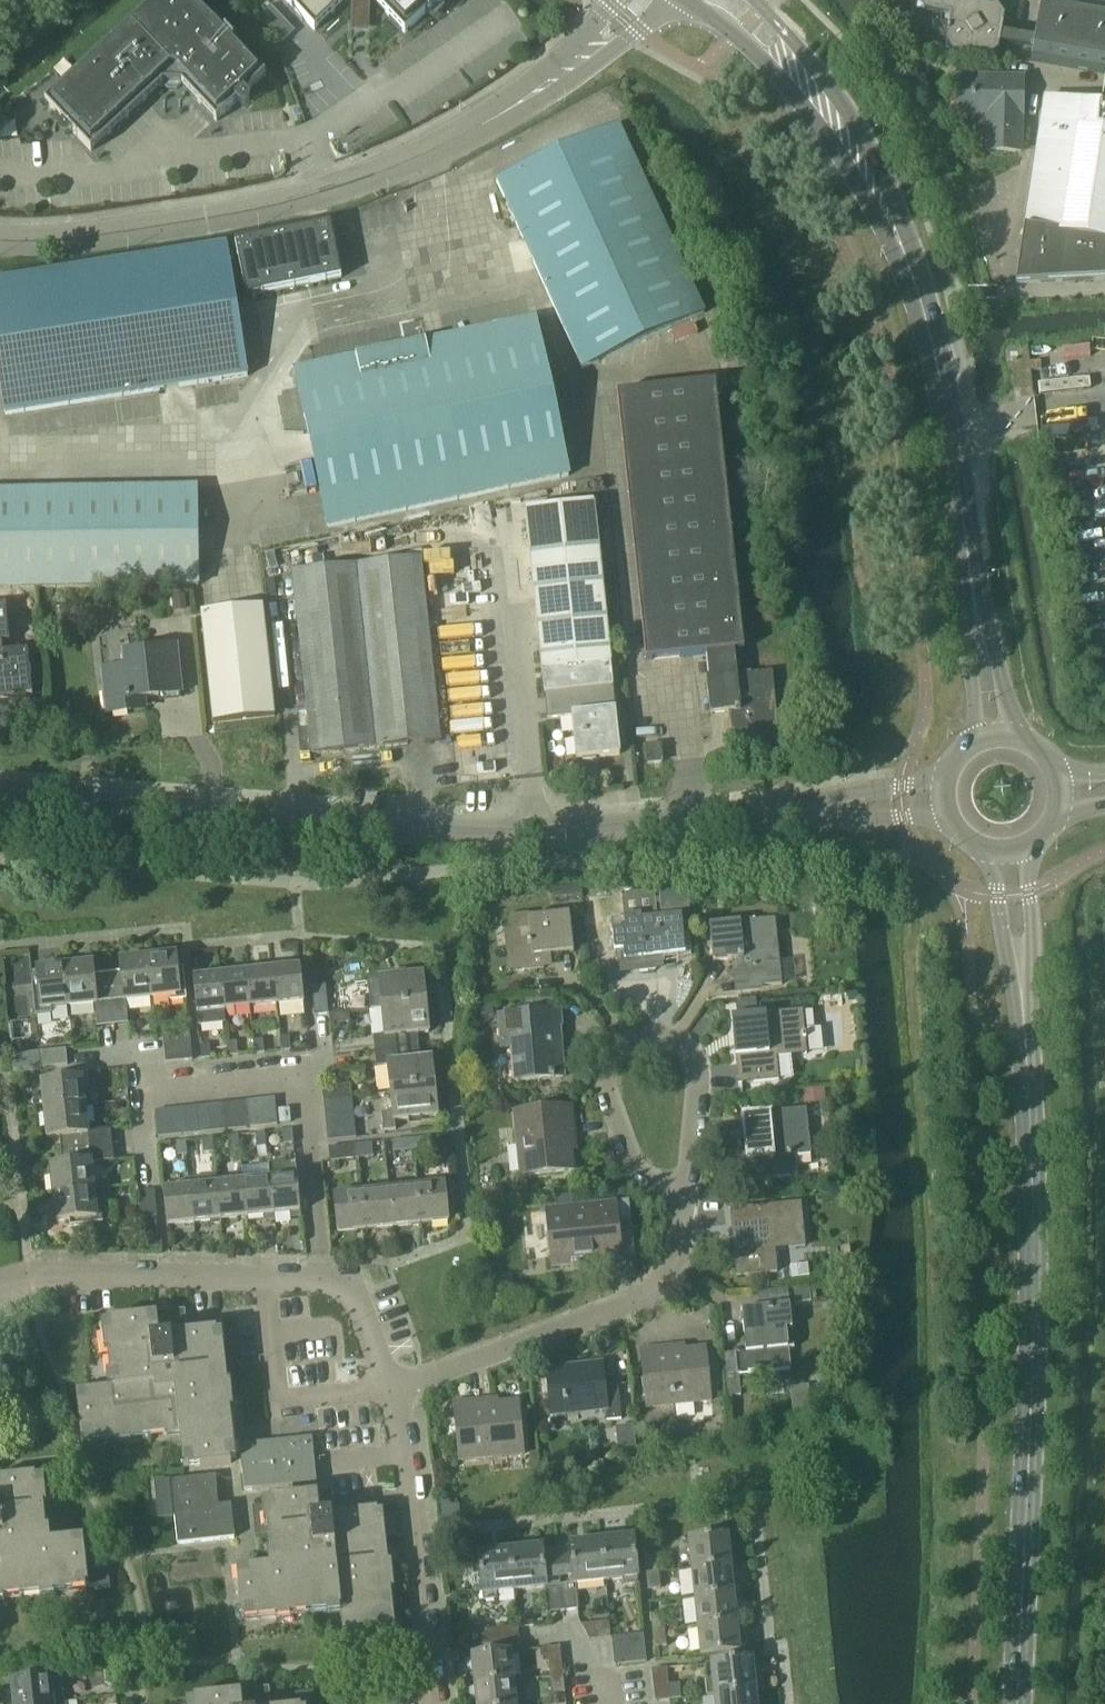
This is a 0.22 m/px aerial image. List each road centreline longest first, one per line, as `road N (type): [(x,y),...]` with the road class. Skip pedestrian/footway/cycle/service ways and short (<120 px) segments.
road 1 (residential): [(0,797),(530,832),(901,803)]
road 2 (tertiary): [(1005,852),(1032,1228),(1016,1703)]
road 3 (unclassified): [(0,228),(140,225),(327,193),(483,132),(647,0)]
road 4 (secondary): [(993,736),(932,346),(869,179)]
road 5 (residential): [(388,1391),(354,1297),(326,1280),(51,1275),(0,1285)]
road 6 (residential): [(683,1189),(680,1238),(655,1289),(388,1391)]
road 7 (residential): [(434,1703),(408,1456),(388,1391)]
road 8 (residential): [(683,1189),(632,1169),(602,1080),(623,1039),(652,1033),(684,1043),(698,1074)]
road 9 (secondary): [(691,0),(754,54),(835,153),(869,179)]
road 10 (secondary): [(869,179),(866,147),(755,0)]

